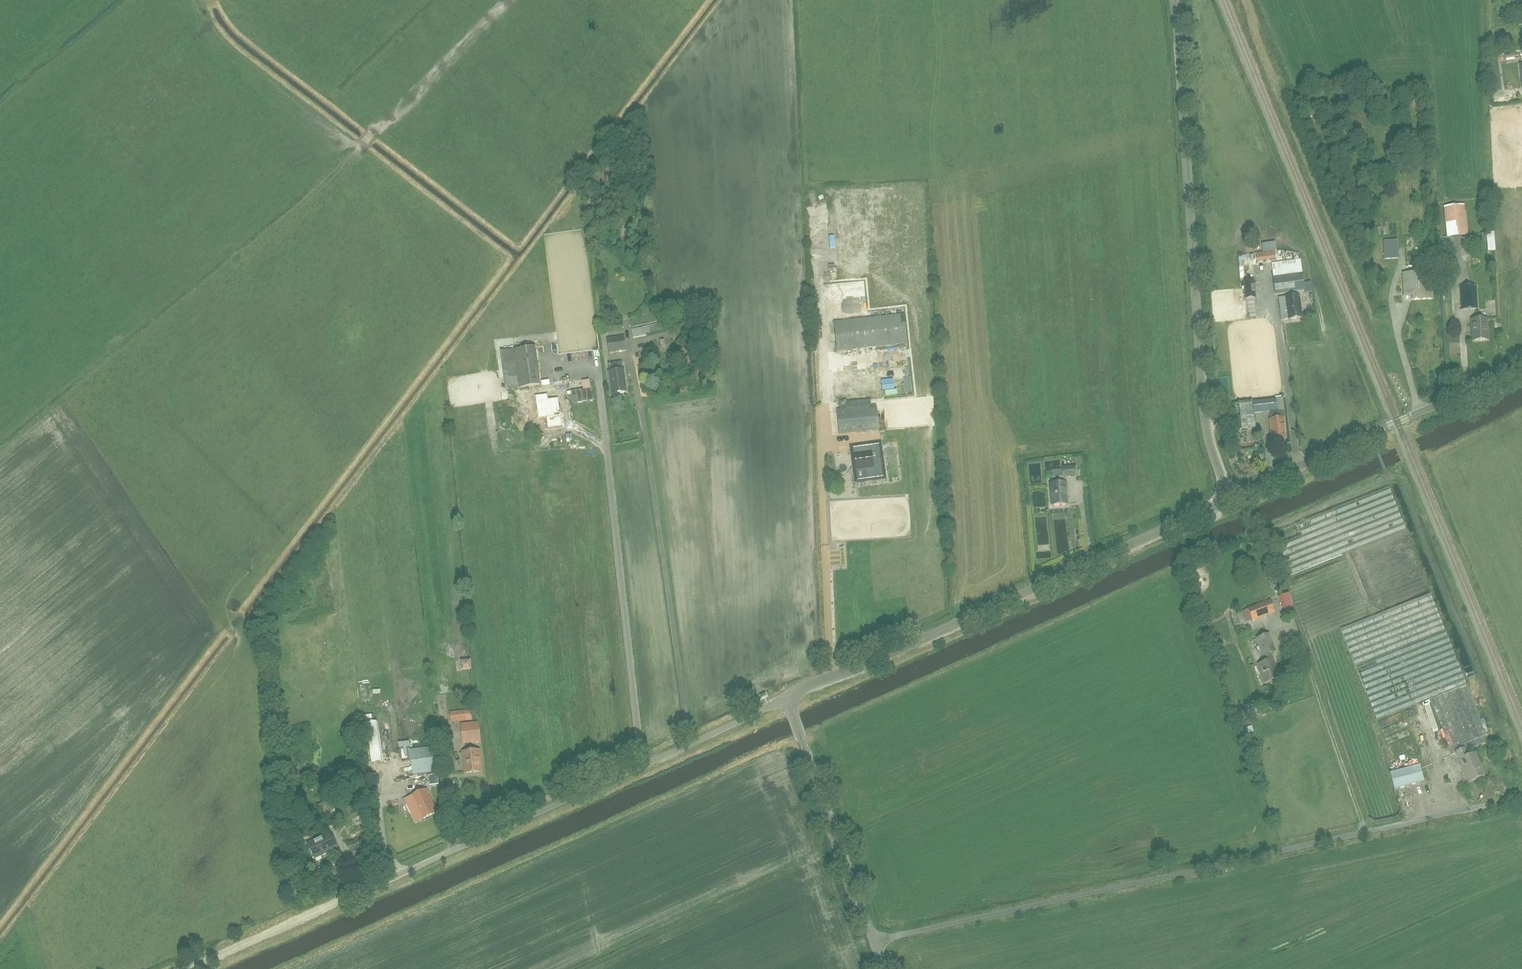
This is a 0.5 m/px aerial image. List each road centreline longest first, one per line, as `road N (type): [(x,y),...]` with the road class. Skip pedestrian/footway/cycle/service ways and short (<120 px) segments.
road 1 (unclassified): [(875,943),(1465,811)]
road 2 (unclassified): [(1230,499),(1203,406),(1173,0)]
road 3 (unclassified): [(790,700),(802,688),(1230,499)]
road 4 (unclassified): [(372,889),(790,700)]
road 5 (unclassified): [(1230,499),(1521,366)]
road 6 (unclassified): [(875,943),(790,700)]
road 7 (track): [(186,968),(372,889)]

